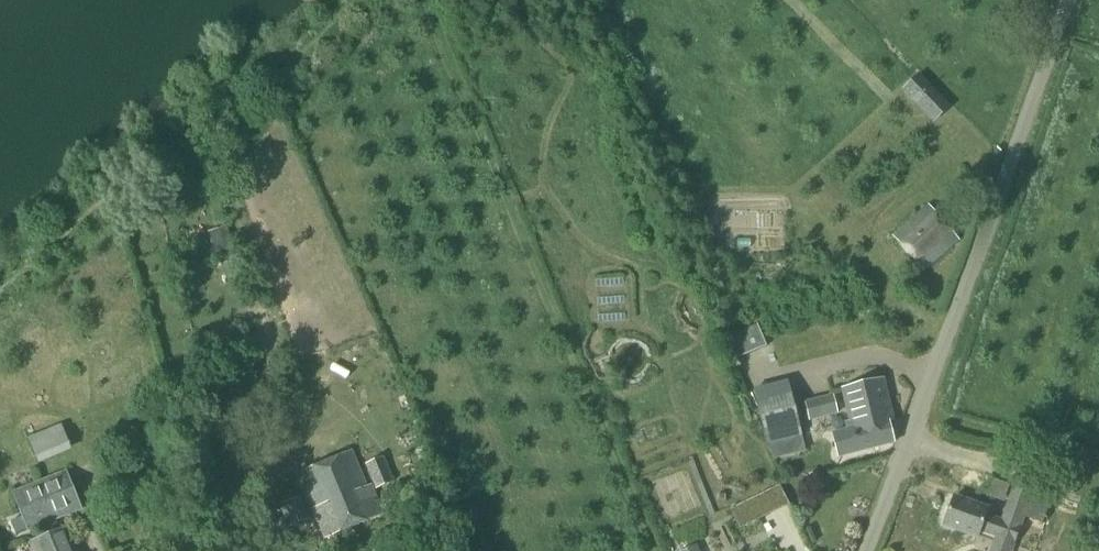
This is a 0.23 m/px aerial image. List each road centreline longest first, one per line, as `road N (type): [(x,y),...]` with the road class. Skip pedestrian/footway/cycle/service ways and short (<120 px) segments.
road 1 (unclassified): [(866,550),(1070,0)]

